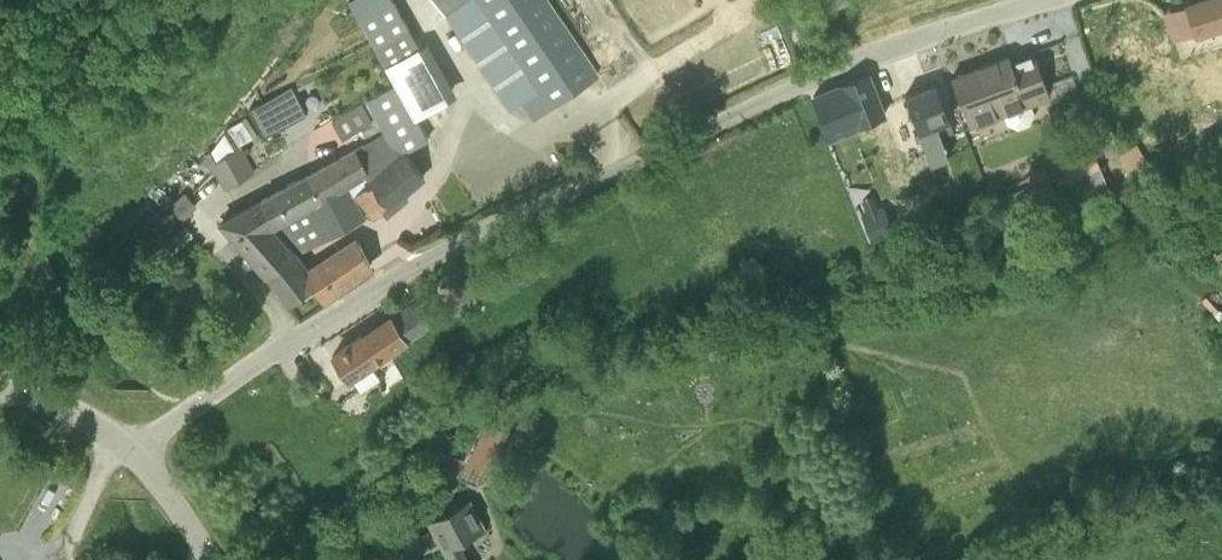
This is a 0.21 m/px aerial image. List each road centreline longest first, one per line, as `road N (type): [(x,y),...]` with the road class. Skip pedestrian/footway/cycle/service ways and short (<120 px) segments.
road 1 (unclassified): [(132,450),(280,346),(438,257),(816,78),(1042,0)]
road 2 (unclassified): [(0,389),(71,407),(132,450)]
road 3 (unclassified): [(132,450),(212,559)]

